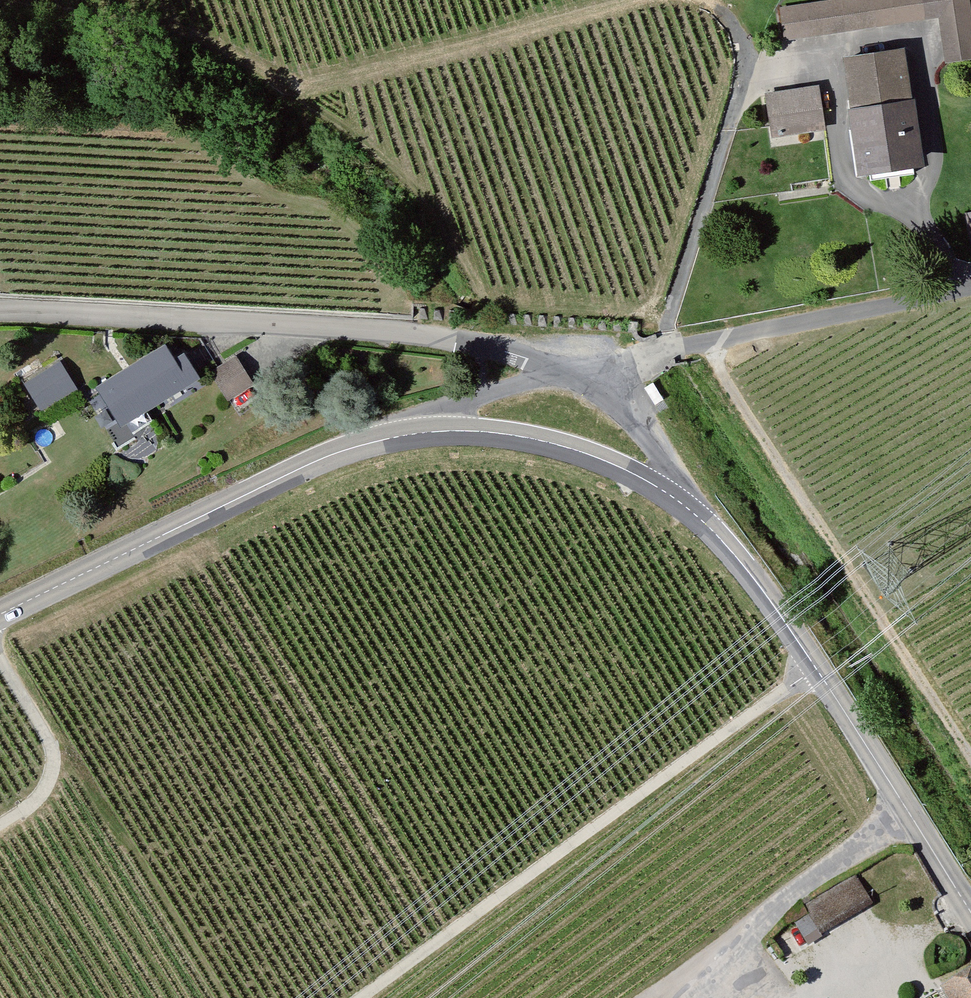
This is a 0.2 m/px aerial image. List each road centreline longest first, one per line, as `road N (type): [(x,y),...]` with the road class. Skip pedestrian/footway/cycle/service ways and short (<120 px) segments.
road 1 (track): [(814,666),(364,997)]
road 2 (tertiary): [(688,510),(779,612),(970,914)]
road 3 (residential): [(0,310),(478,341)]
road 4 (tertiary): [(0,615),(323,458),(411,435)]
road 5 (tertiary): [(411,435),(489,432),(565,448),(643,480),(688,510)]
road 6 (track): [(685,347),(970,286)]
road 7 (track): [(0,825),(48,785),(54,751),(0,653)]
road 8 (residential): [(573,369),(610,392),(638,425),(688,510)]

